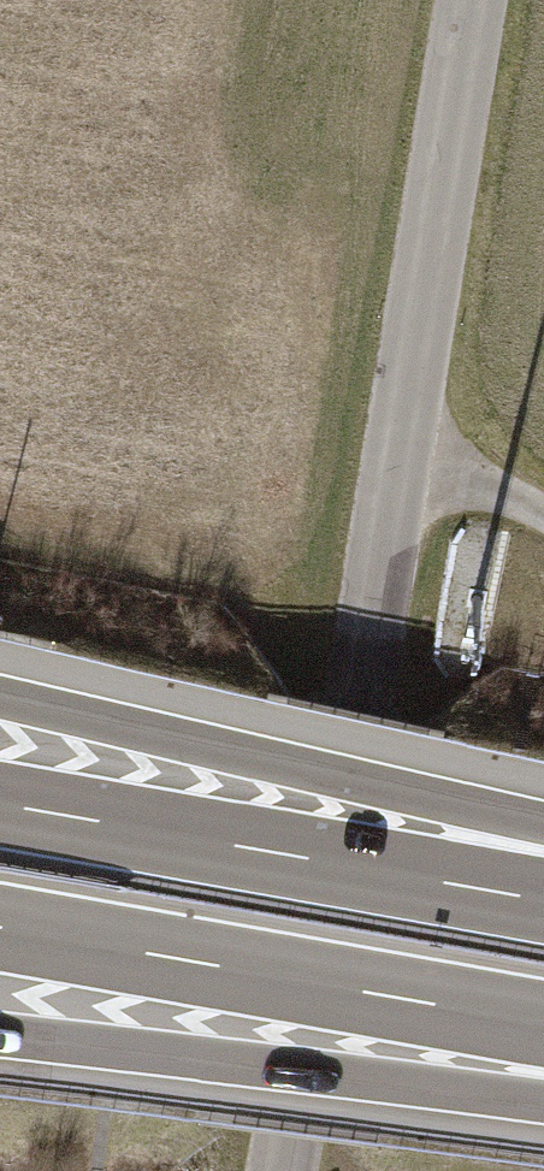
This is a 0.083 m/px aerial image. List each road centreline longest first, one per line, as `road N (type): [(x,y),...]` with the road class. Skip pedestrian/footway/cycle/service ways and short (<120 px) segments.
road 1 (tertiary): [(283,1170),(471,0)]
road 2 (motorway): [(543,829),(0,696)]
road 3 (motorway): [(543,900),(0,804)]
road 4 (motorway): [(0,928),(543,1024)]
road 5 (motorway): [(0,1035),(356,1076),(543,1087)]
road 6 (track): [(400,454),(543,517)]

